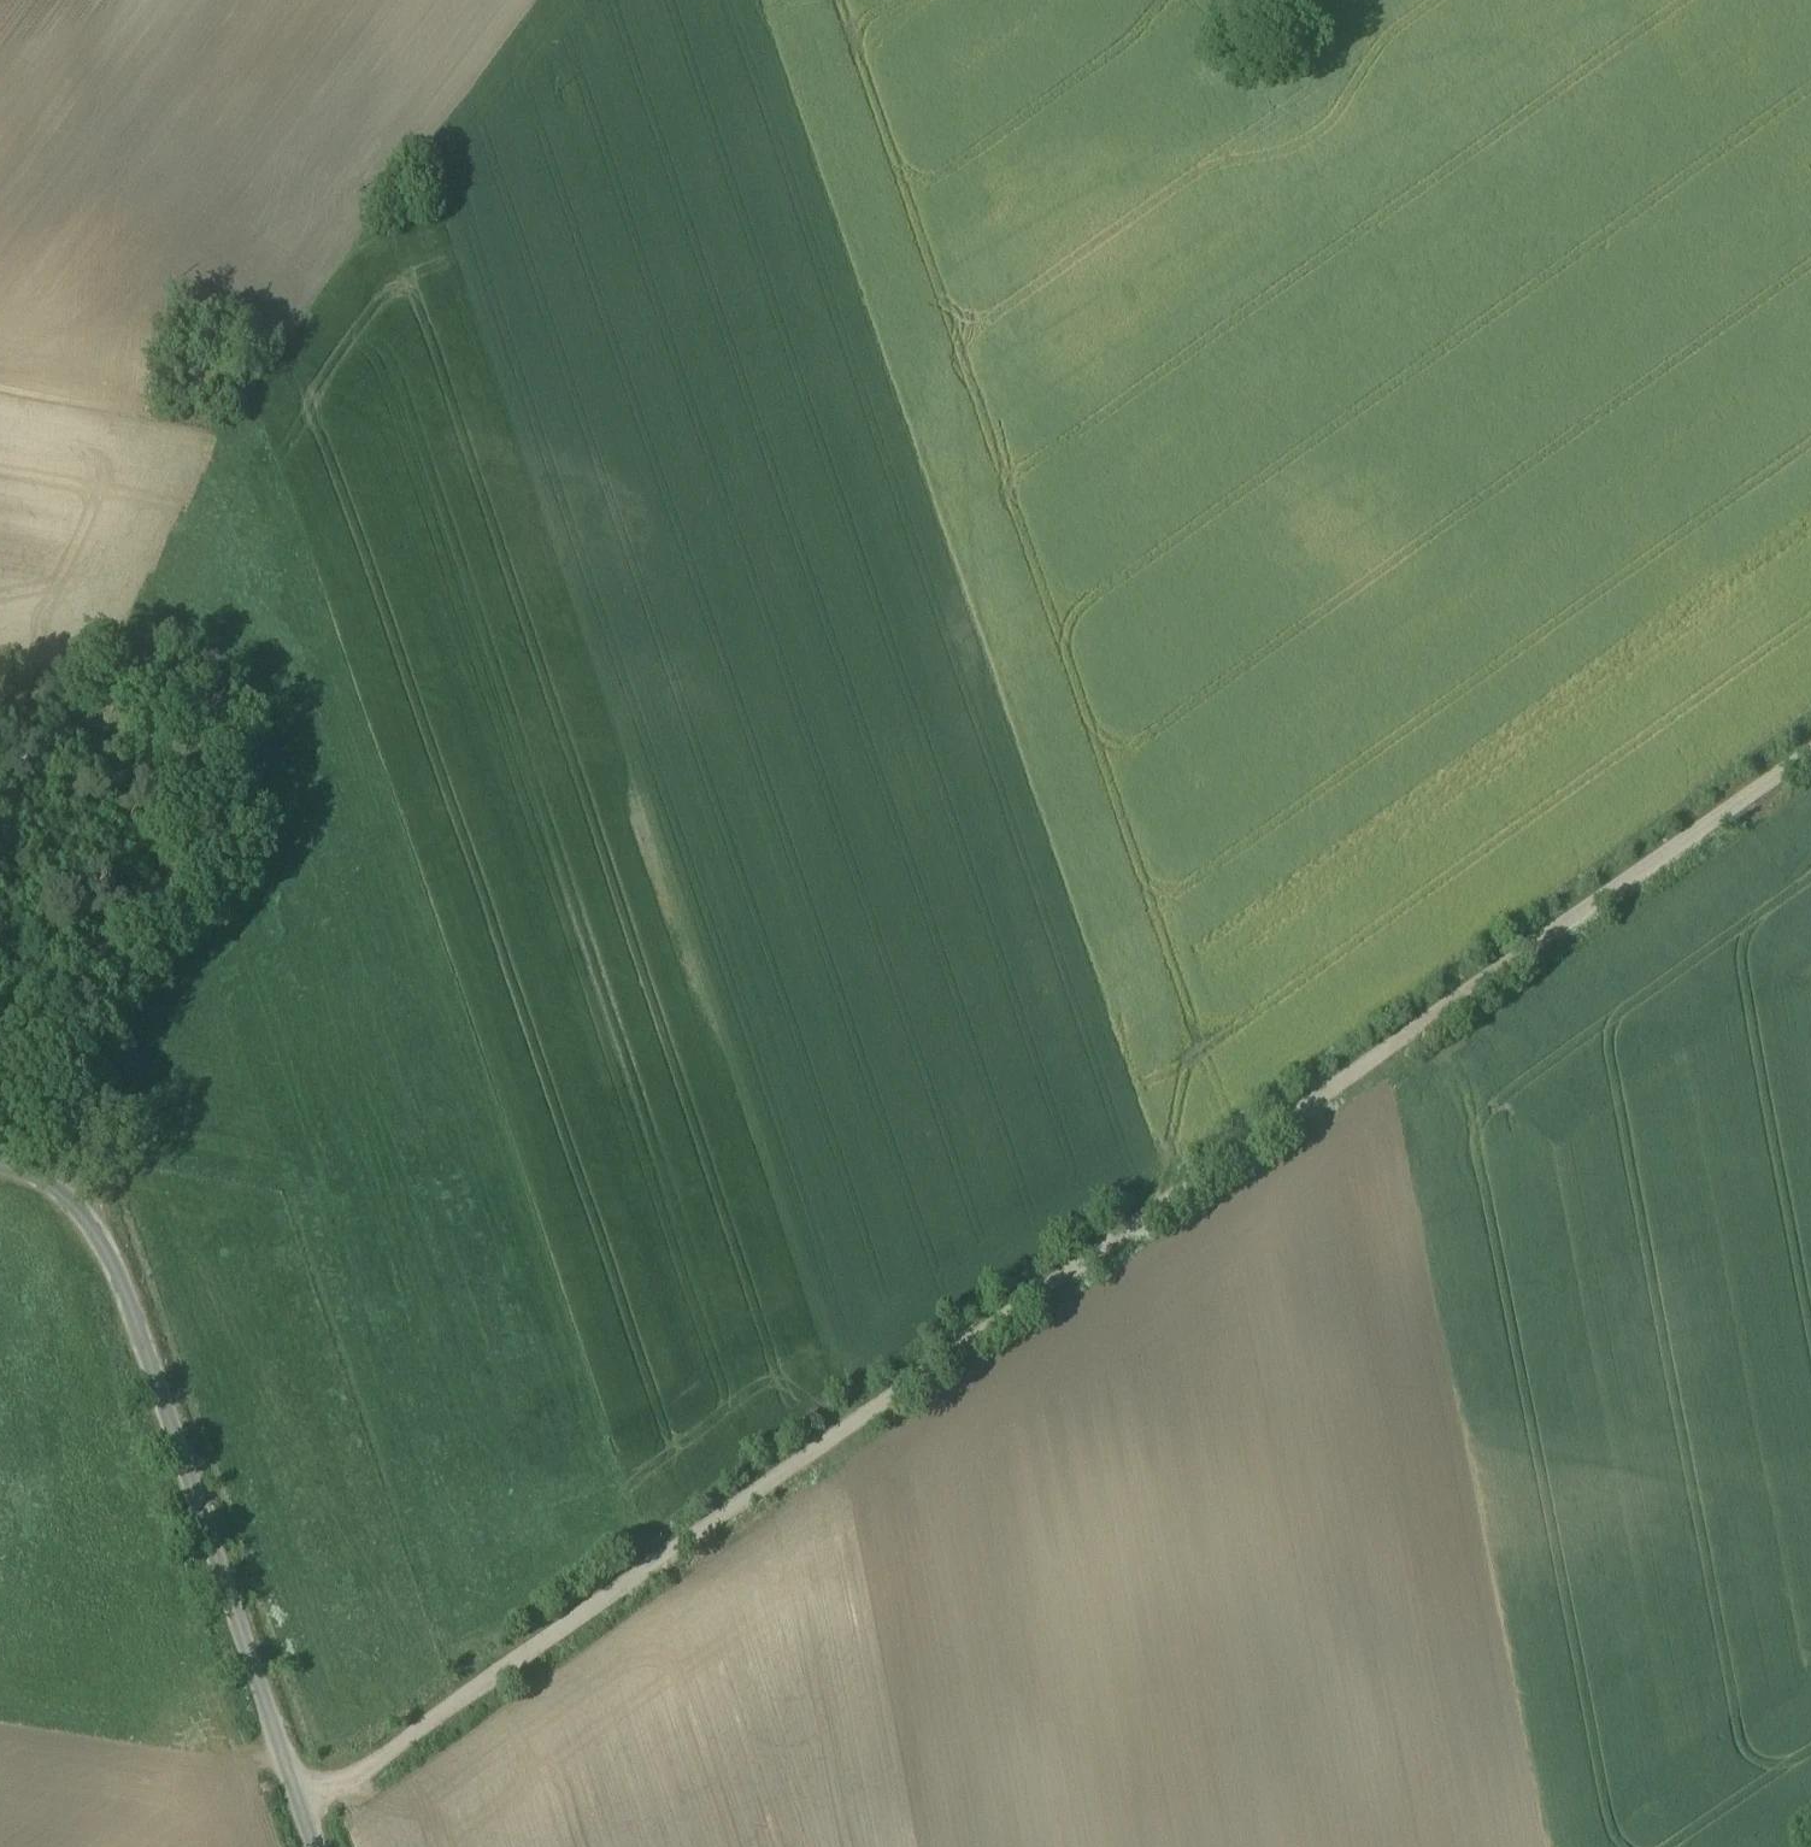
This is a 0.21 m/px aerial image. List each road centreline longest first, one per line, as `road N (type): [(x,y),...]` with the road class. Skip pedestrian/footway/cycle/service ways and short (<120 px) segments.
road 1 (track): [(310,1785),(1810,735)]
road 2 (unclassified): [(0,1133),(100,1209),(331,1846)]

